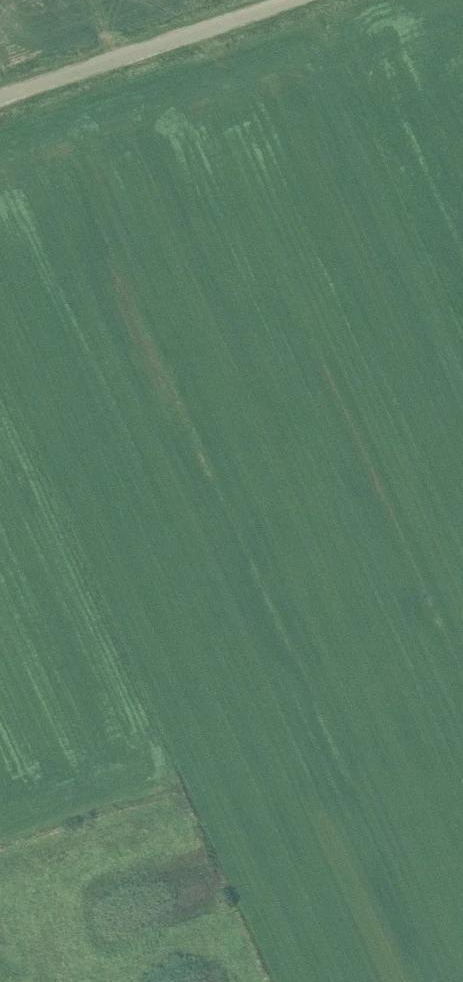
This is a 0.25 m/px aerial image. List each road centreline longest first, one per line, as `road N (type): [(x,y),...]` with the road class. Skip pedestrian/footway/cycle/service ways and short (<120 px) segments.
road 1 (unclassified): [(0,97),(292,0)]

